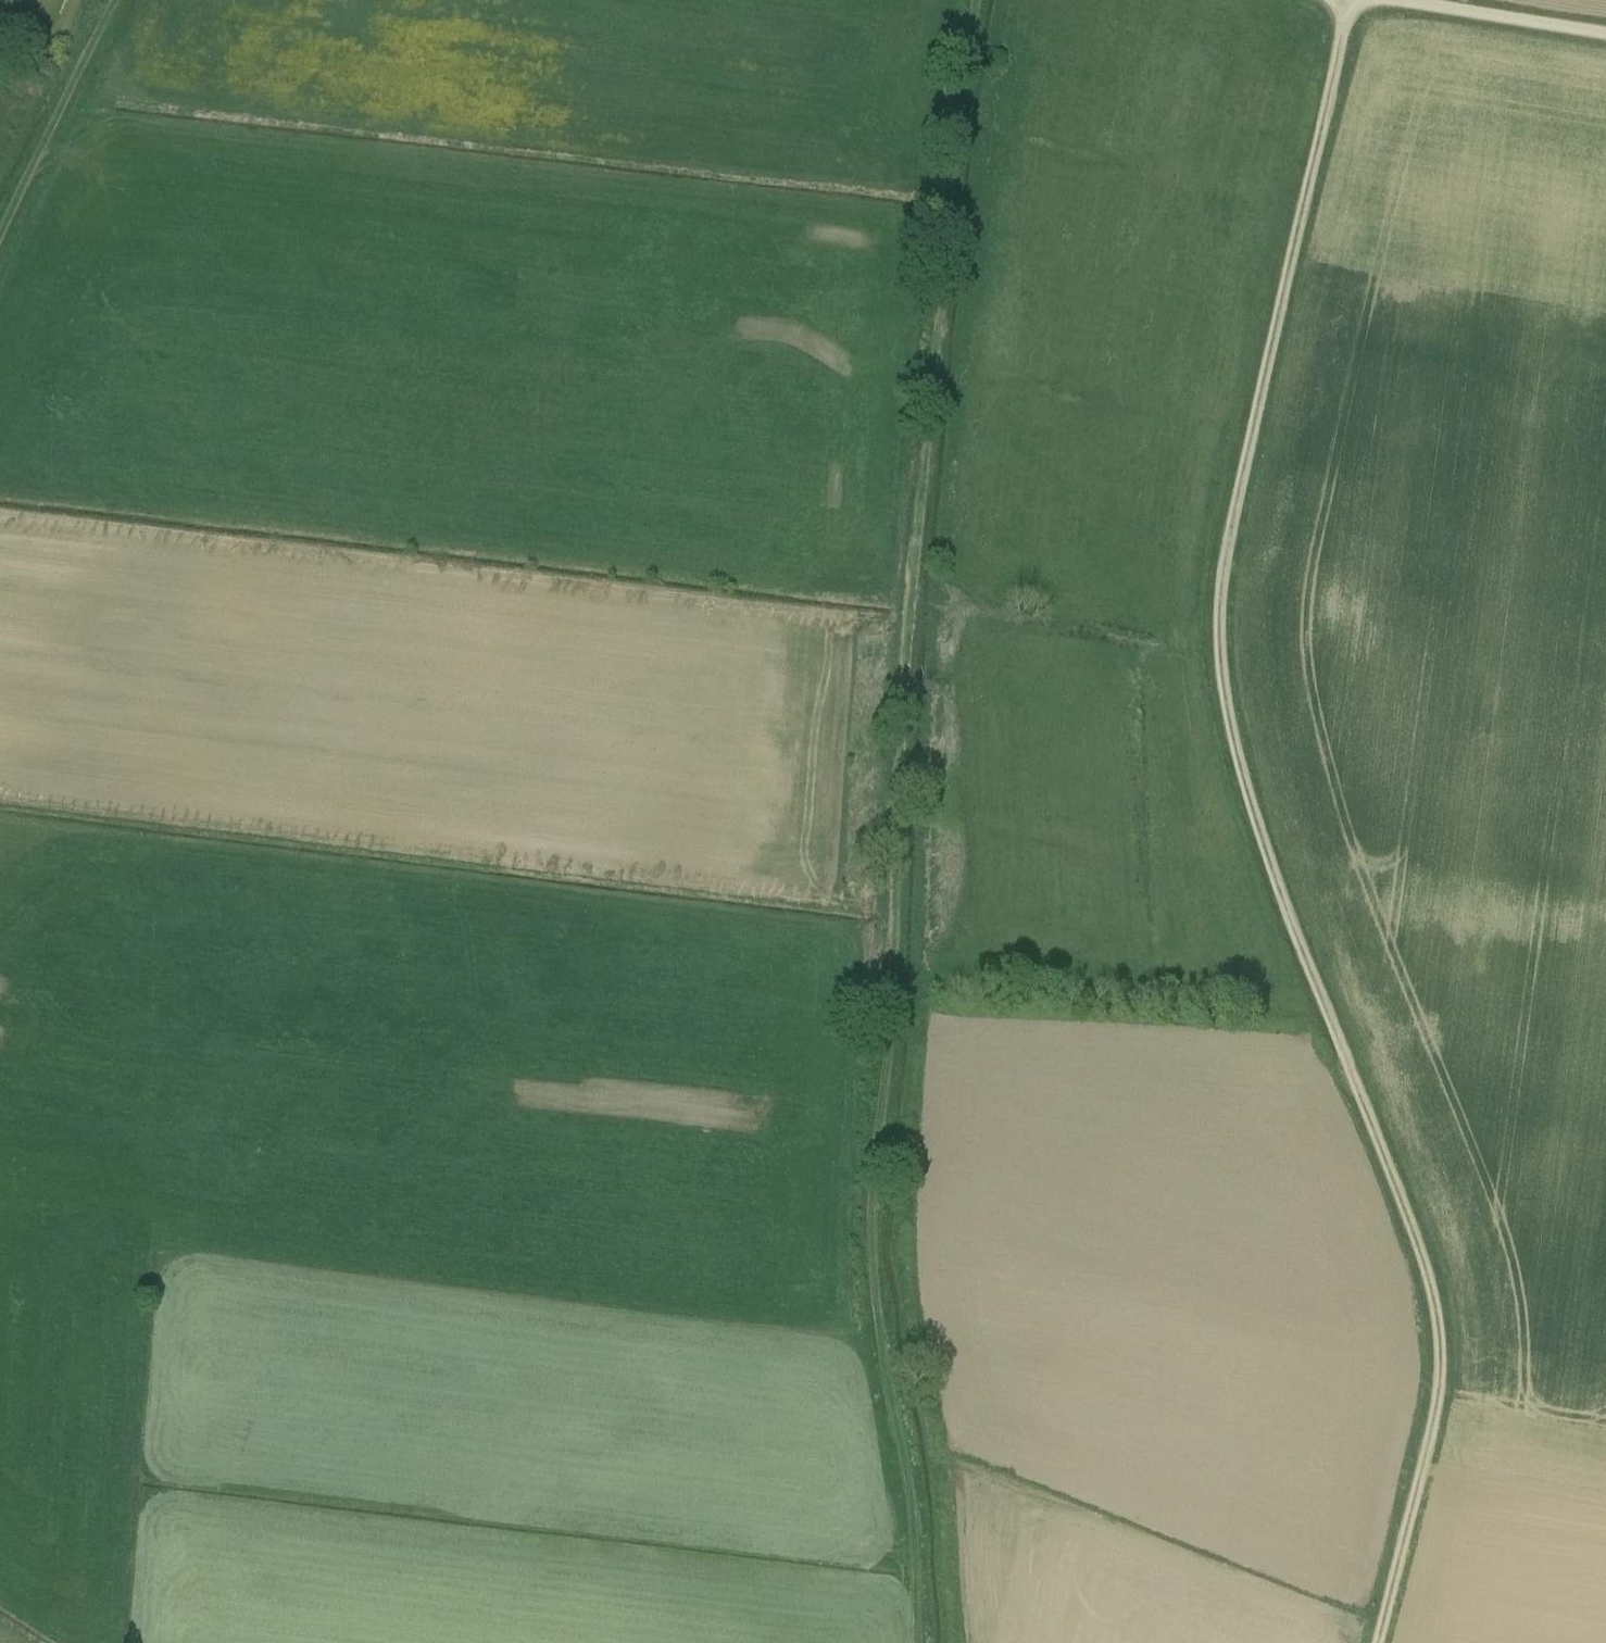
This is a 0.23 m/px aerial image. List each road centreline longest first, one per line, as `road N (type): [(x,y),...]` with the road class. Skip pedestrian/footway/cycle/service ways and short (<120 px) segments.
road 1 (track): [(1374,1642),(1433,1408),(1427,1281),(1280,899),(1231,744),(1218,668),(1230,514),(1349,0)]
road 2 (track): [(925,1642),(919,1547),(871,1252),(890,1037),(909,615),(957,114),(976,0)]
road 3 (track): [(0,236),(113,0)]
road 4 (track): [(1605,38),(1368,0)]

